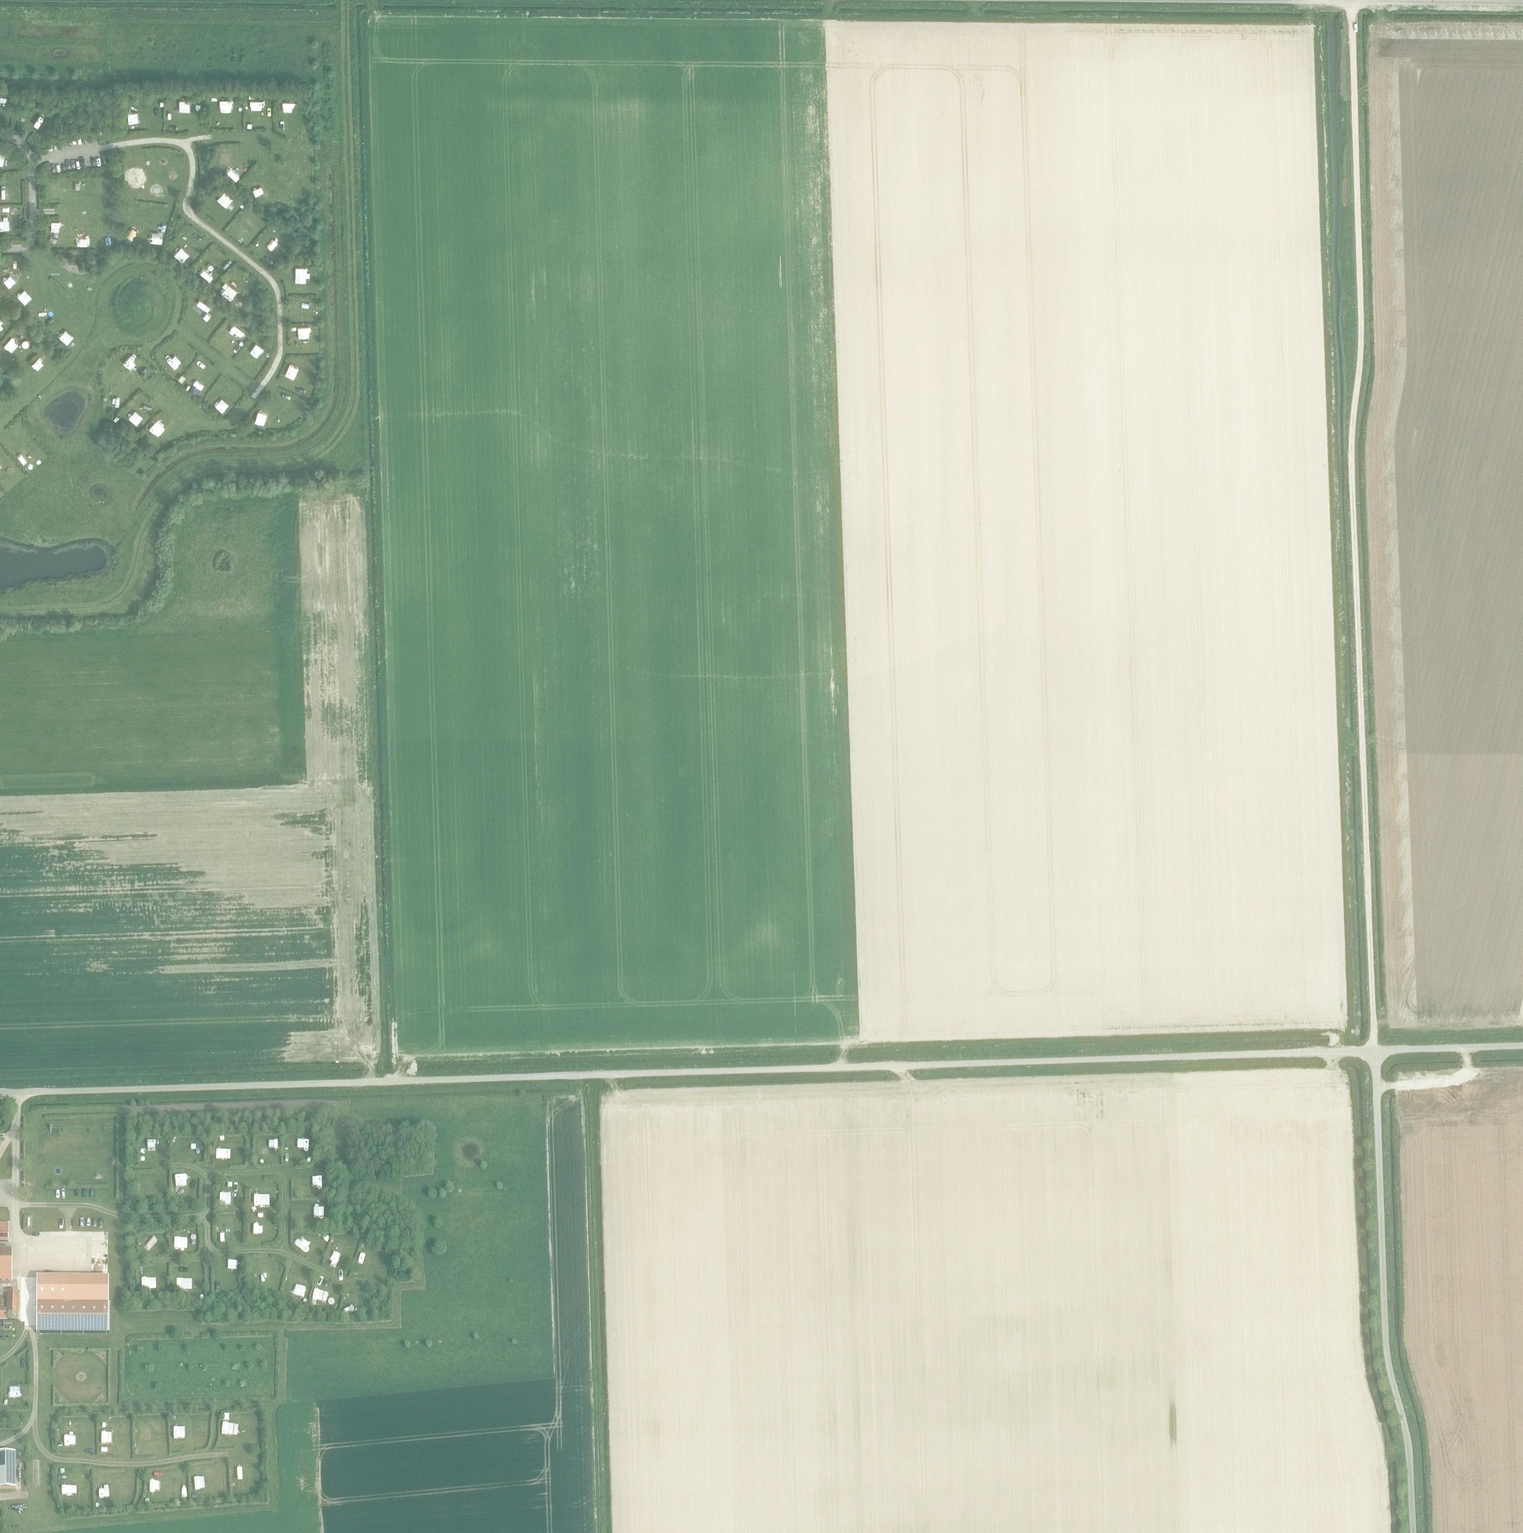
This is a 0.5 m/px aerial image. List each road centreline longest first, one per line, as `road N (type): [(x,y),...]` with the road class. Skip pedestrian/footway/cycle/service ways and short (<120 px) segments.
road 1 (unclassified): [(0,1094),(1375,1050)]
road 2 (track): [(1354,1),(1352,420),(1375,1050)]
road 3 (track): [(346,0),(353,371),(351,402),(339,424),(300,460),(189,476),(167,492),(134,541),(116,596),(0,612)]
road 4 (unclassified): [(1412,1532),(1402,1420),(1384,1339),(1375,1050)]
road 5 (unclassified): [(1235,0),(1522,3)]
road 6 (track): [(18,1093),(16,1235),(26,1244),(30,1326)]
road 7 (unclassified): [(1375,1050),(1522,1045)]

